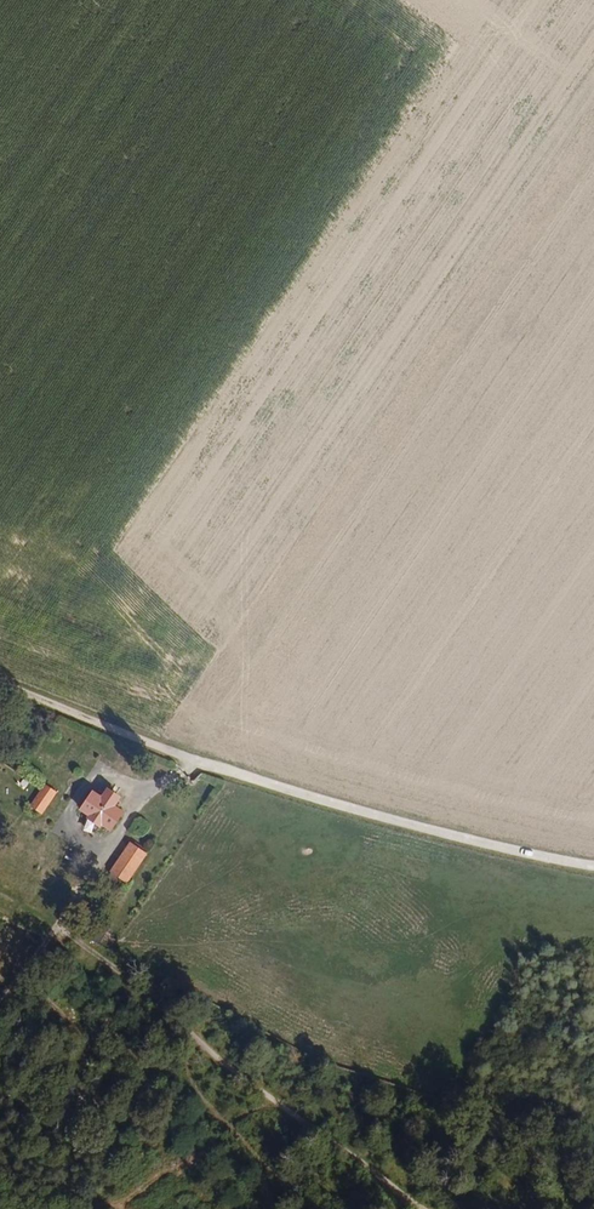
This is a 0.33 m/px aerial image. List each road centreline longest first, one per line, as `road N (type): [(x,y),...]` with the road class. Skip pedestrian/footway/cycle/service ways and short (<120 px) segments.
road 1 (track): [(0,690),(127,741),(542,862),(593,868)]

